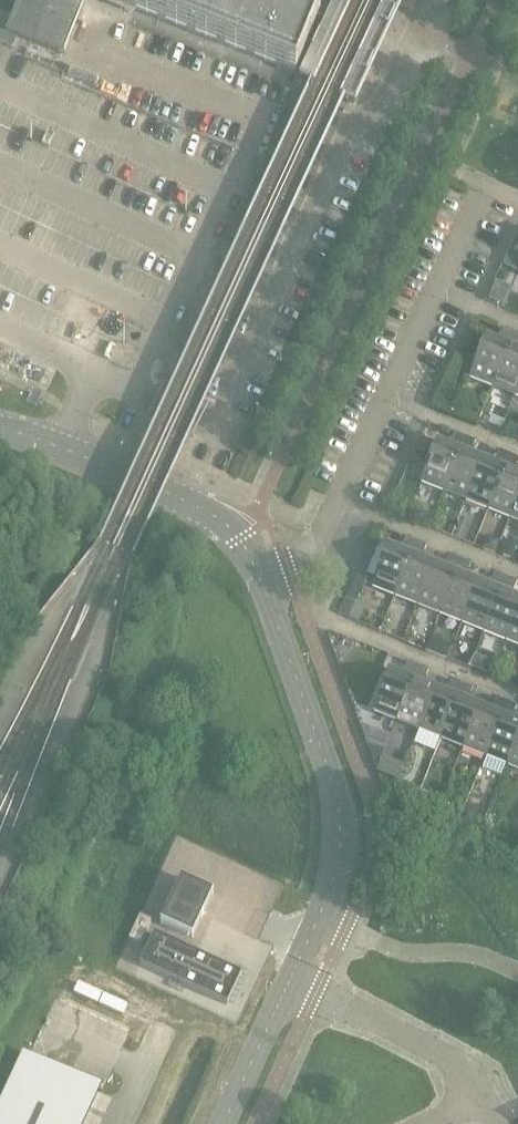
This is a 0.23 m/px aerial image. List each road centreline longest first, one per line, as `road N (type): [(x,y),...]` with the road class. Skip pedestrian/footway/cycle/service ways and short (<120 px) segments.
road 1 (residential): [(289,568),(322,542),(484,184)]
road 2 (unclassified): [(322,913),(342,842),(340,809),(265,579)]
road 3 (unclassified): [(265,579),(240,538),(207,507),(61,442),(0,426)]
road 4 (residential): [(489,1098),(451,1057),(317,991)]
road 5 (unclassified): [(517,966),(468,949),(389,942),(322,913)]
road 6 (residential): [(351,0),(404,23),(360,118)]
road 7 (unclassified): [(223,1123),(291,979)]

